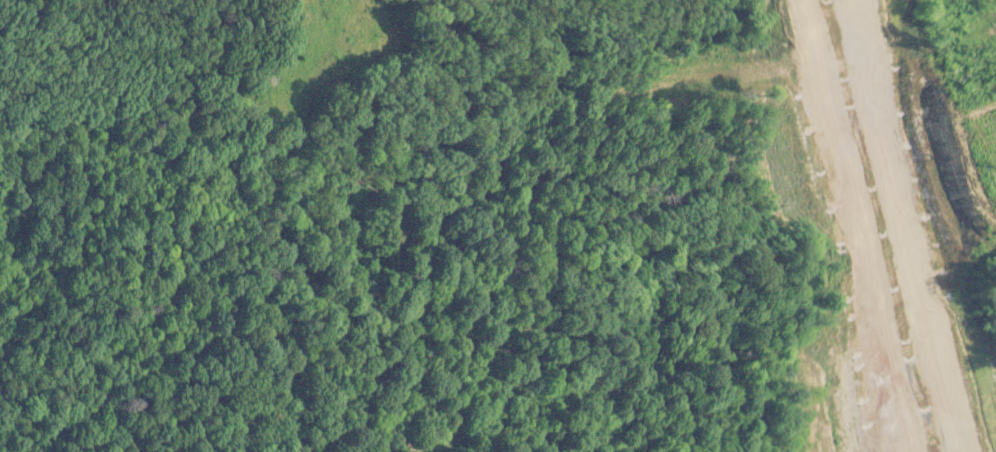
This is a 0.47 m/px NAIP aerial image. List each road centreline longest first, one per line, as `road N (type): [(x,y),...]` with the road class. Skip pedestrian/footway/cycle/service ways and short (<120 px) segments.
road 1 (trunk): [(964,451),(884,138),(859,0)]
road 2 (trunk): [(806,0),(909,451)]

